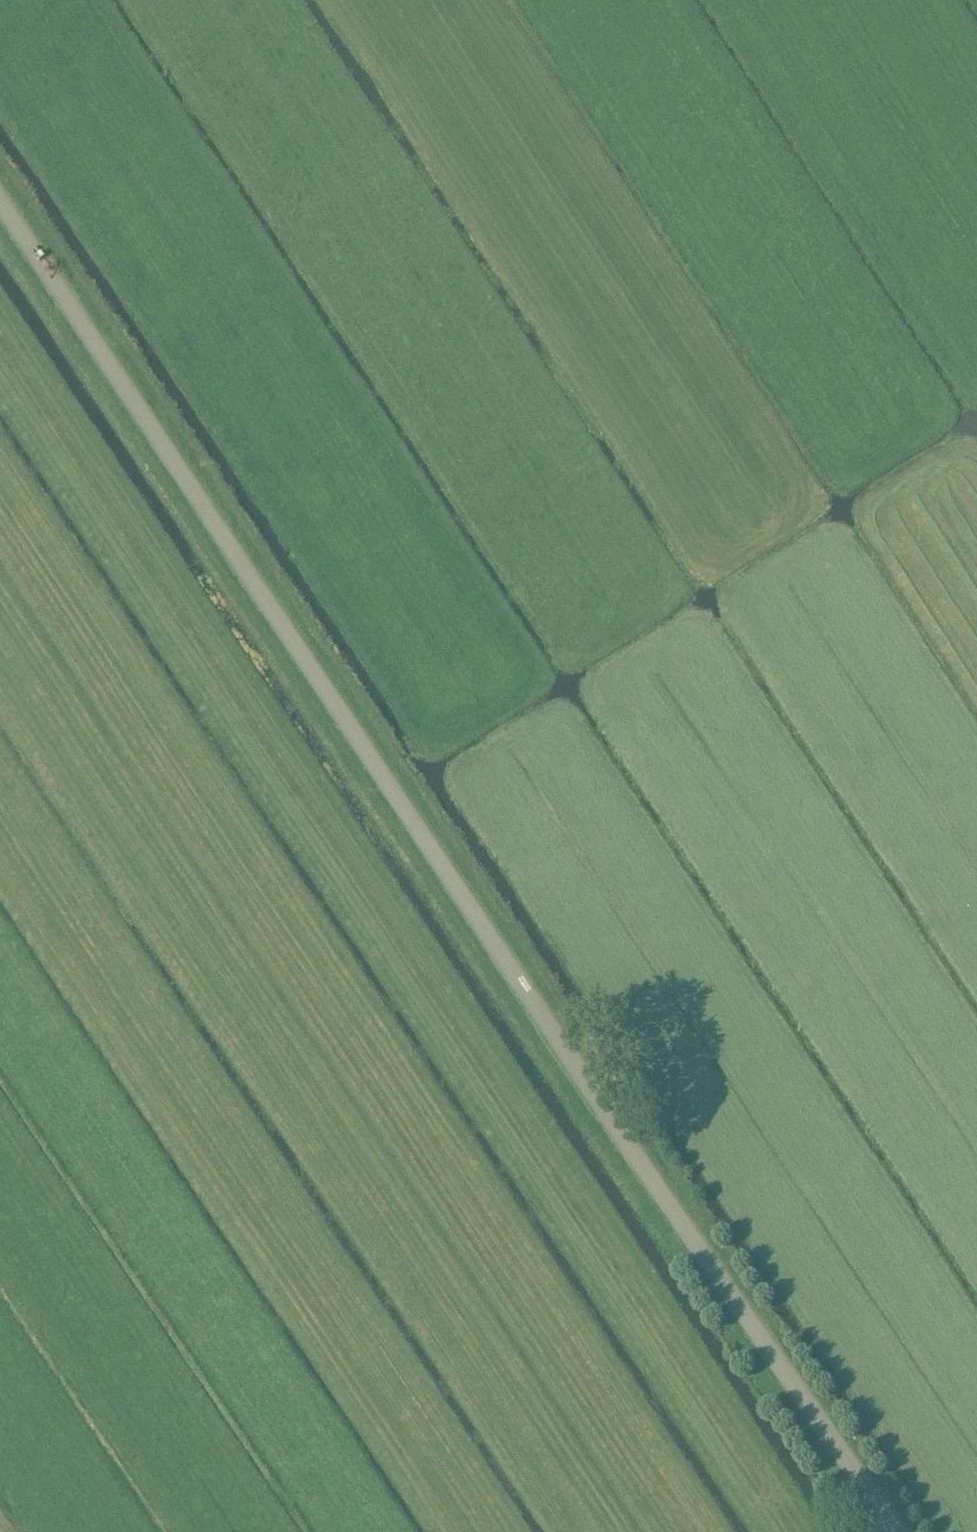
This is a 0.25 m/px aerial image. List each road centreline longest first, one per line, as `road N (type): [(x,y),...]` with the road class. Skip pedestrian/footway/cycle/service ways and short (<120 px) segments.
road 1 (unclassified): [(897,1531),(0,202)]

